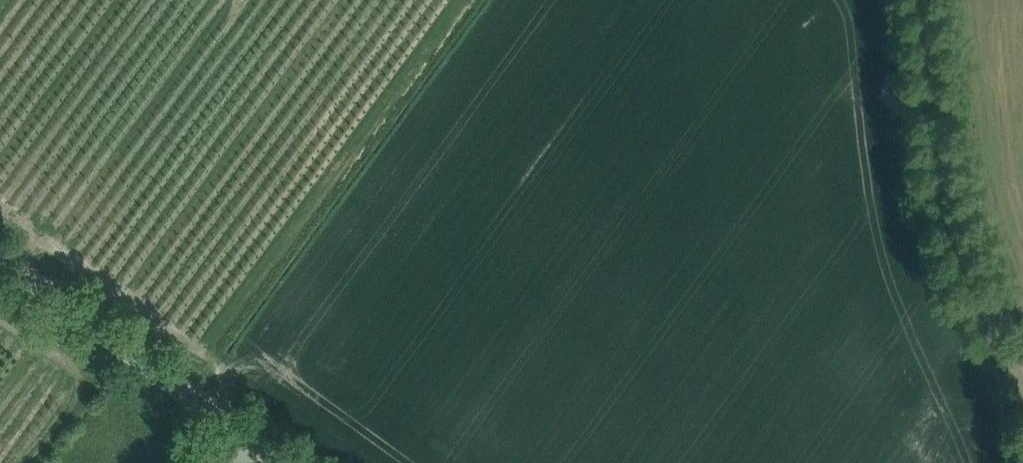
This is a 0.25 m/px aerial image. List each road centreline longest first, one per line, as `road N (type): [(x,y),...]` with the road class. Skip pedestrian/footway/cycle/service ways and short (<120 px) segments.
road 1 (track): [(1022,374),(956,172),(933,0)]
road 2 (tertiary): [(287,462),(0,254)]

